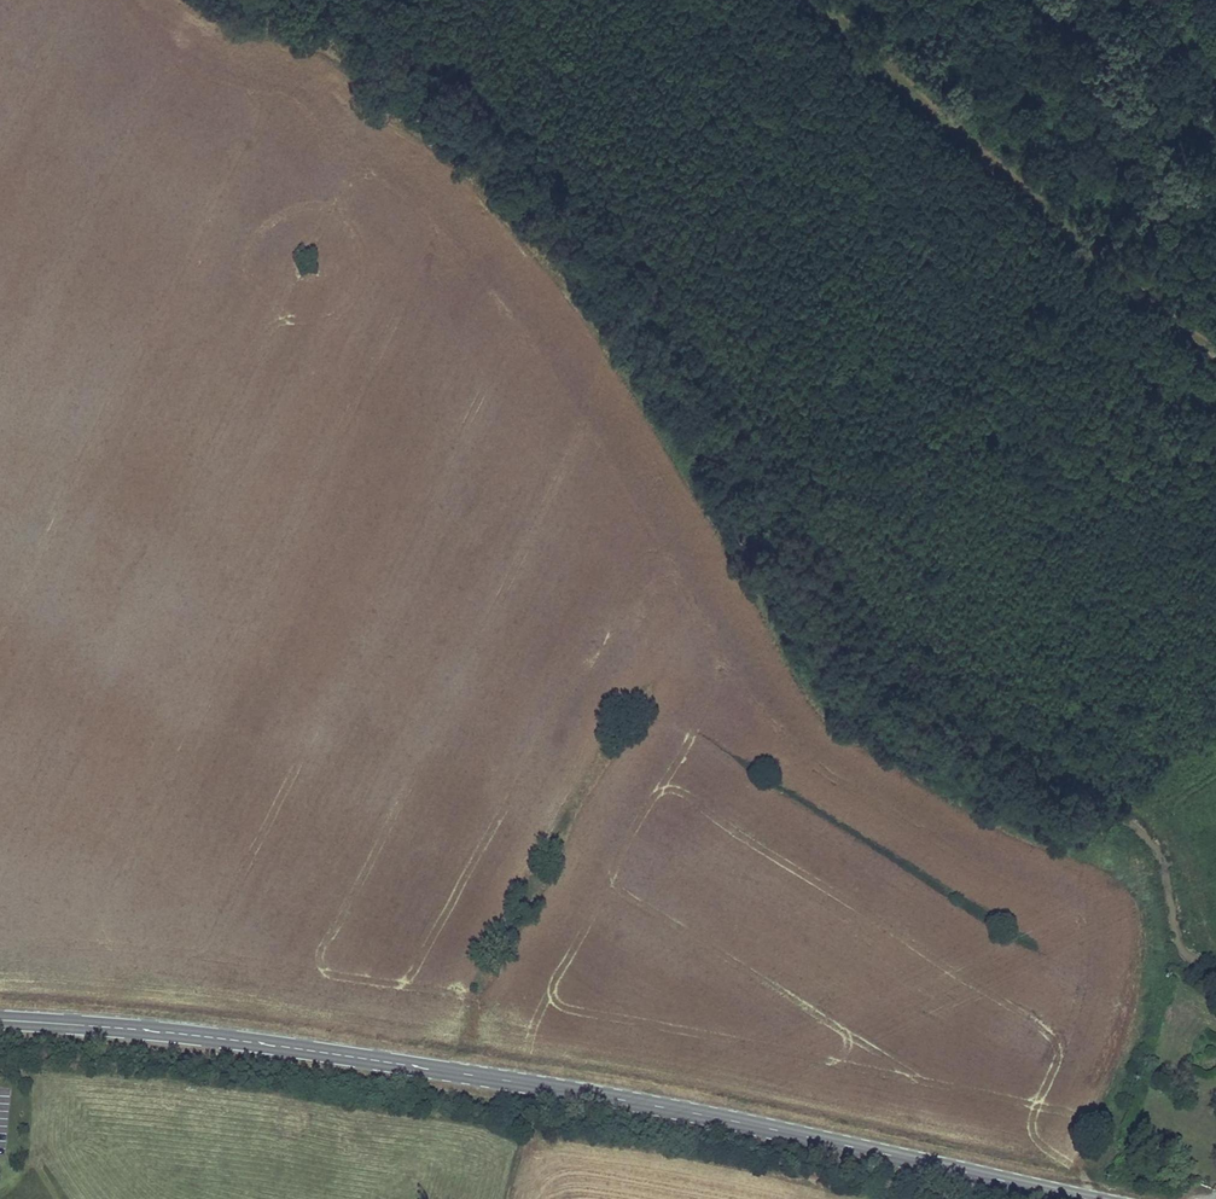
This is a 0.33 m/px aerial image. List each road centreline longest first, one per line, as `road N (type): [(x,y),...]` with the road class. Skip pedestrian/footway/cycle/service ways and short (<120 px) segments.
road 1 (tertiary): [(0,1020),(166,1031),(599,1095),(1083,1198)]
road 2 (track): [(1215,353),(1115,279),(819,0)]

